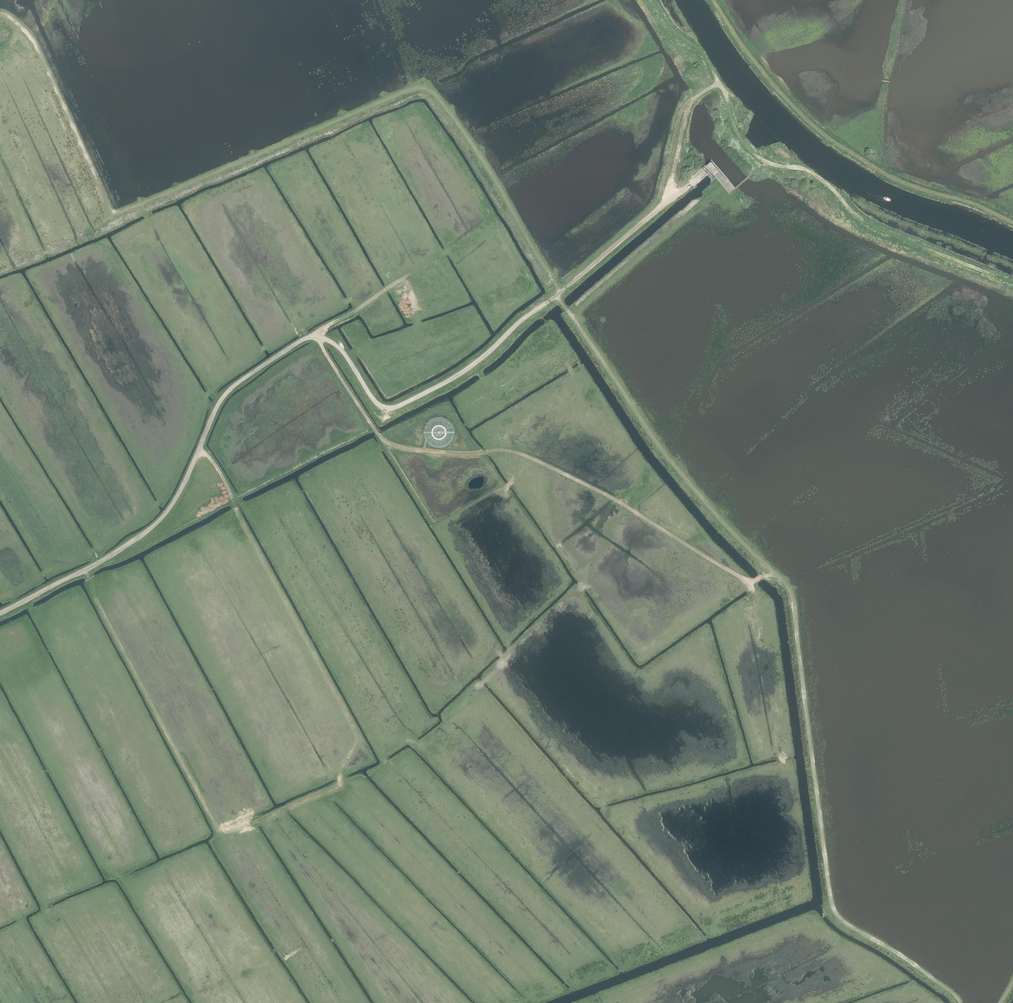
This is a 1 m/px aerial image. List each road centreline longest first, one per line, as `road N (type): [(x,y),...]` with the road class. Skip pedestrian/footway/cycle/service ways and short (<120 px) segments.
road 1 (track): [(0,14),(38,50),(116,215),(412,89),(436,95),(651,434),(790,590),(836,913),(960,1002)]
road 2 (track): [(0,613),(150,528),(176,498),(221,399),(301,341),(335,344),(379,404),(402,404),(467,369),(691,184)]
road 3 (track): [(315,337),(387,443),(517,454),(606,496),(743,579),(777,575)]
road 4 (track): [(653,0),(671,29),(707,60),(752,152),(807,170),(863,224),(1012,286)]
road 5 (track): [(1012,224),(863,164),(824,138),(790,106),(713,0)]
road 6 (track): [(665,203),(686,110),(719,82)]

